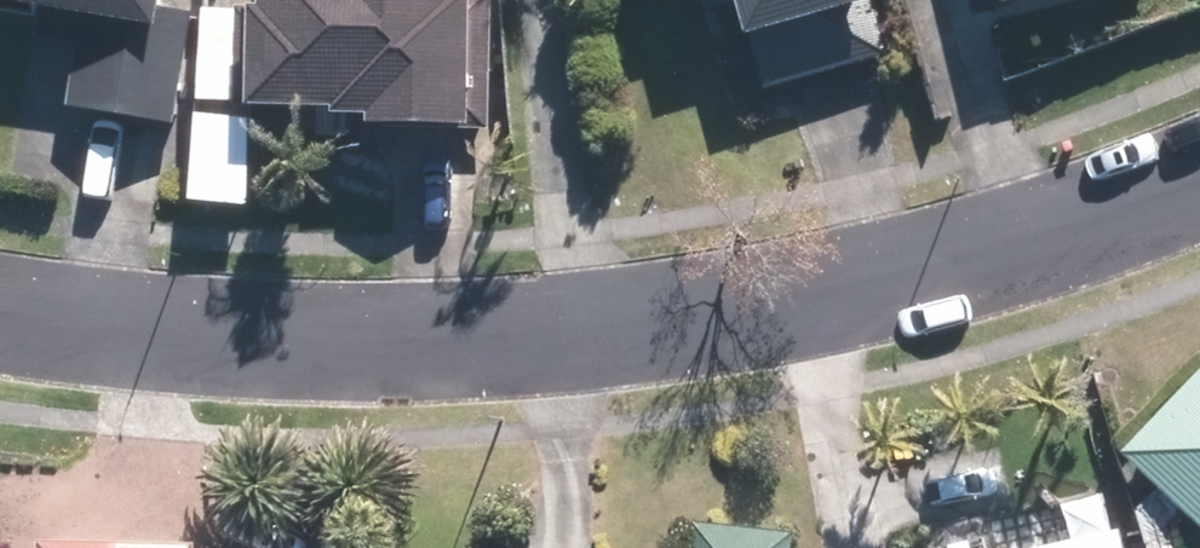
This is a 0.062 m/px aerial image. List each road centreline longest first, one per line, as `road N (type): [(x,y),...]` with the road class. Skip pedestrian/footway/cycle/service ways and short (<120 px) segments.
road 1 (residential): [(0,314),(256,335),(590,332),(782,298),(1120,209),(1199,178)]

